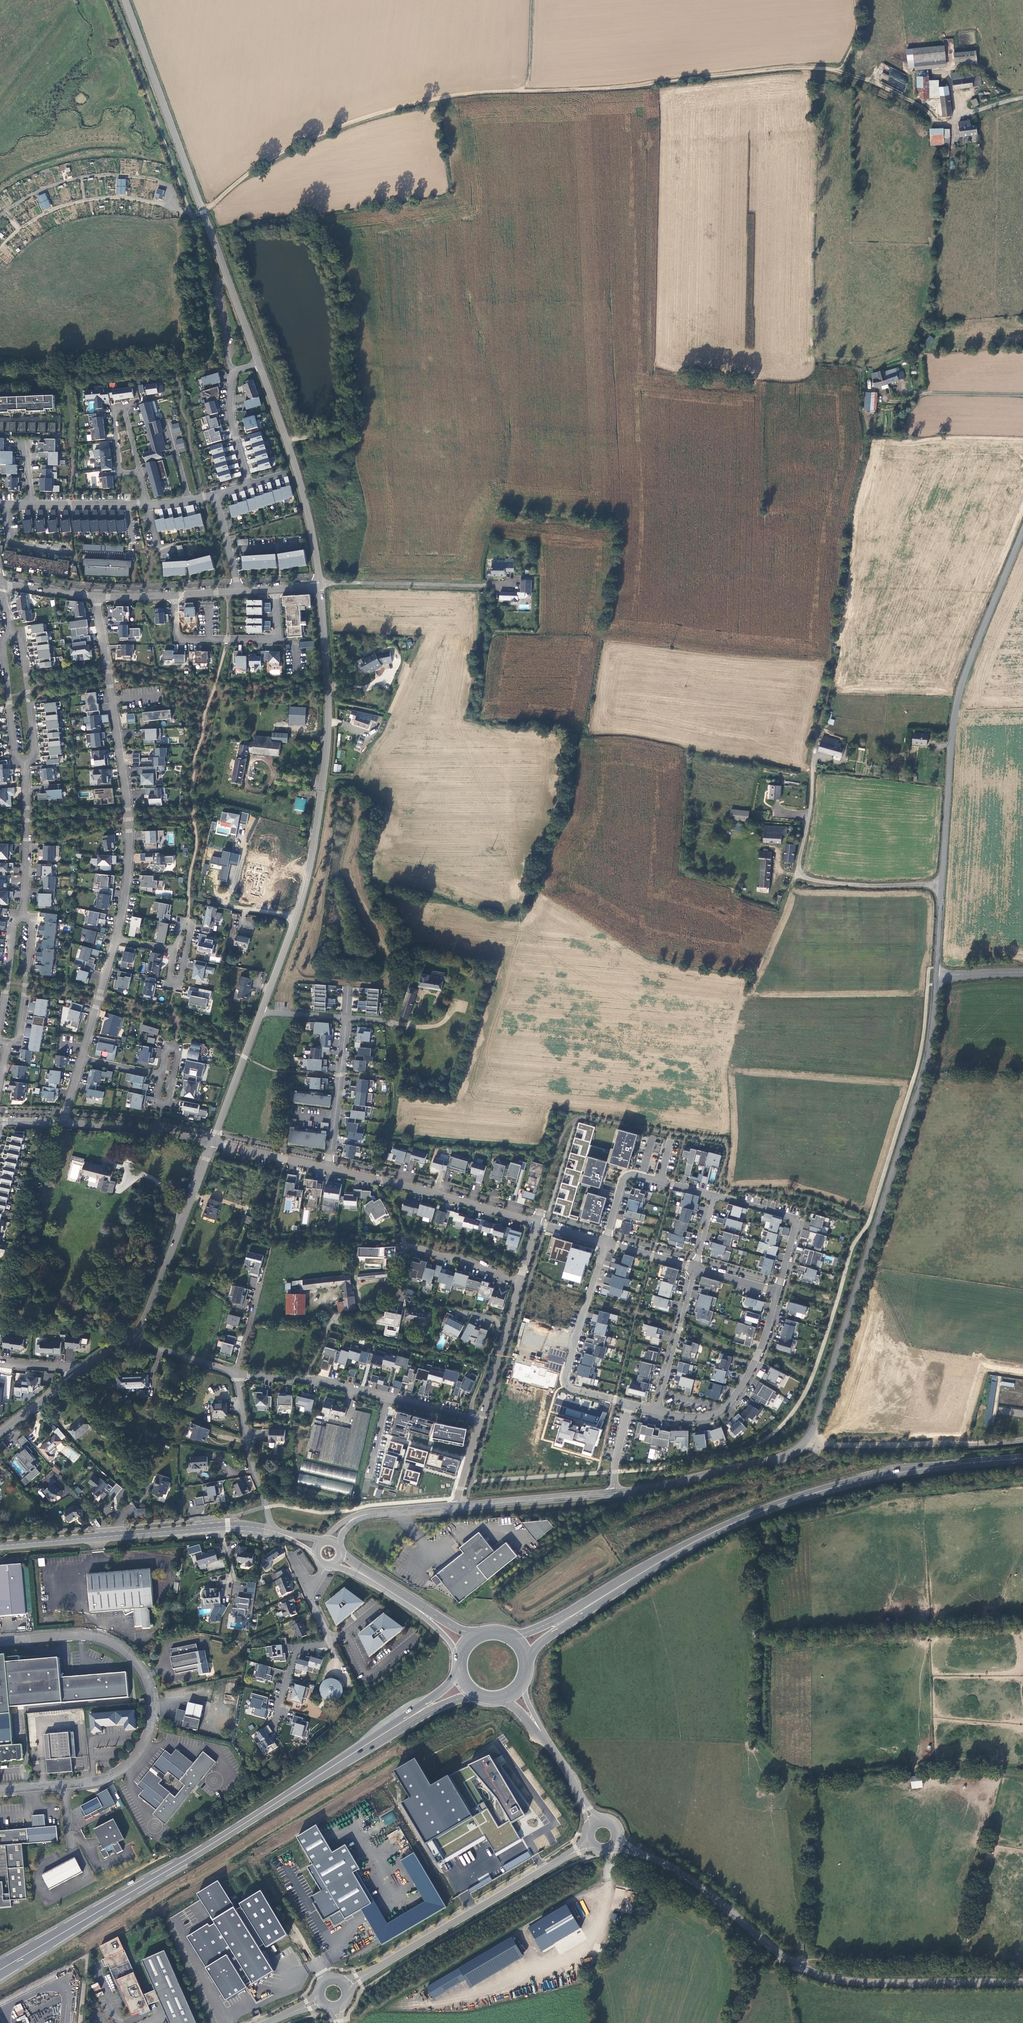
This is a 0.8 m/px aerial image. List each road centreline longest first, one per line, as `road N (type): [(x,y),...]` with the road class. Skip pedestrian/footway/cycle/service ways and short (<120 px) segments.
road 1 (track): [(203,212),(262,164),(423,102),(839,69)]
road 2 (tertiary): [(809,1437),(925,1070),(936,976)]
road 3 (primary): [(1022,1458),(862,1480),(769,1509),(682,1550),(578,1614)]
road 4 (primary): [(19,1959),(415,1716)]
road 5 (tertiary): [(936,976),(956,710),(1022,534)]
road 6 (tertiary): [(1022,1983),(868,1984),(817,1975),(676,1871),(618,1845)]
road 7 (tertiary): [(319,586),(329,715),(316,829),(261,1013)]
road 8 (unclassified): [(0,1641),(96,1637),(136,1664),(153,1706),(142,1750),(121,1770),(90,1783),(0,1792)]
road 9 (residential): [(95,597),(129,819),(116,940)]
road 10 (tertiary): [(125,0),(227,279)]
road 11 (residential): [(446,840),(436,885),(613,959),(598,1004)]
road 12 (residential): [(466,673),(537,677),(545,532),(481,529)]
road 13 (tertiary): [(270,1530),(235,1525),(0,1545)]
road 14 (track): [(815,756),(800,875),(852,886),(942,886)]
road 15 (tertiary): [(370,1973),(571,1855)]
road 16 (tertiary): [(258,363),(305,495),(319,586)]
road 17 (residential): [(327,1168),(536,1224)]
road 18 (residential): [(629,1404),(571,1389),(564,1379),(606,1243)]
road 19 (unclassified): [(1022,1441),(838,1446),(809,1437)]
road 20 (residential): [(462,720),(410,716),(399,826),(446,840)]
road 21 (tertiary): [(212,1143),(135,1335)]
road 22 (tertiary): [(616,1494),(781,1460),(809,1437)]
road 23 (residential): [(446,840),(498,852),(517,766),(458,763)]
road 24 (residential): [(780,1291),(759,1354),(722,1408),(700,1416),(658,1412)]
road 25 (residential): [(174,595),(180,638),(270,639),(277,588)]
road 26 (residential): [(580,1056),(536,1224)]
road 27 (residential): [(270,1530),(236,1373)]
road 28 (tertiary): [(479,1633),(449,1624),(342,1552)]
road 29 (tertiary): [(457,1508),(616,1494)]
road 30 (residential): [(713,1195),(795,1220),(780,1291)]
road 31 (residential): [(606,1243),(627,1176),(713,1195)]
road 32 (tertiary): [(333,1565),(419,1613),(459,1657)]
road 33 (residential): [(319,586),(473,584)]
road 34 (residential): [(346,1018),(327,1168)]
road 35 (residential): [(24,763),(23,912)]
road 36 (residential): [(658,1412),(695,1268)]
road 37 (residential): [(212,1143),(65,1122)]
road 38 (track): [(839,69),(922,107),(938,124),(970,113)]
road 39 (residential): [(410,398),(488,400),(482,469)]
road 40 (residential): [(520,1282),(480,1423)]
road 41 (residential): [(6,1045),(18,1039),(26,985),(32,925),(23,912)]
road 42 (residential): [(24,763),(35,754),(20,637),(10,632)]
road 43 (tertiary): [(261,1013),(212,1143)]
road 44 (residential): [(410,398),(409,463),(482,469)]
road 45 (residential): [(10,632),(3,643),(8,696),(16,758),(24,763)]
road 46 (residential): [(139,472),(118,409),(119,466),(132,472)]
road 47 (residential): [(506,1035),(530,978),(598,1004)]
road 48 (track): [(896,402),(934,394),(1022,396)]
road 49 (residential): [(23,912),(13,921),(0,1033)]
road 50 (residential): [(116,940),(81,1060)]
road 51 (residential): [(174,951),(167,984),(180,987),(193,924),(180,923)]
road 52 (unclassified): [(386,1309),(331,1321),(304,1380)]

